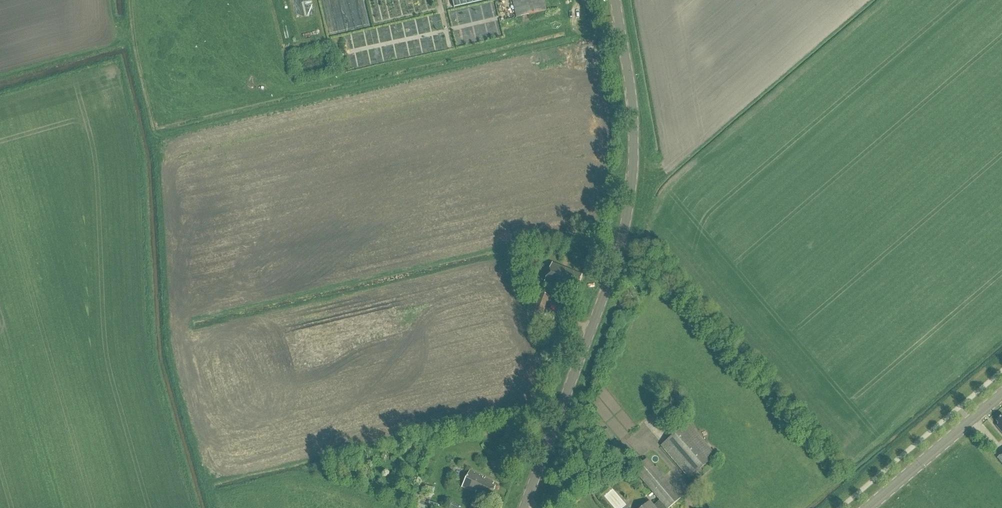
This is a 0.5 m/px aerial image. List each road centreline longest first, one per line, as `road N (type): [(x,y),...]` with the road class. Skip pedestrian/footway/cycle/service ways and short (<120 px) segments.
road 1 (tertiary): [(524,507),(623,237),(634,153),(615,0)]
road 2 (tertiary): [(870,507),(1001,396)]

